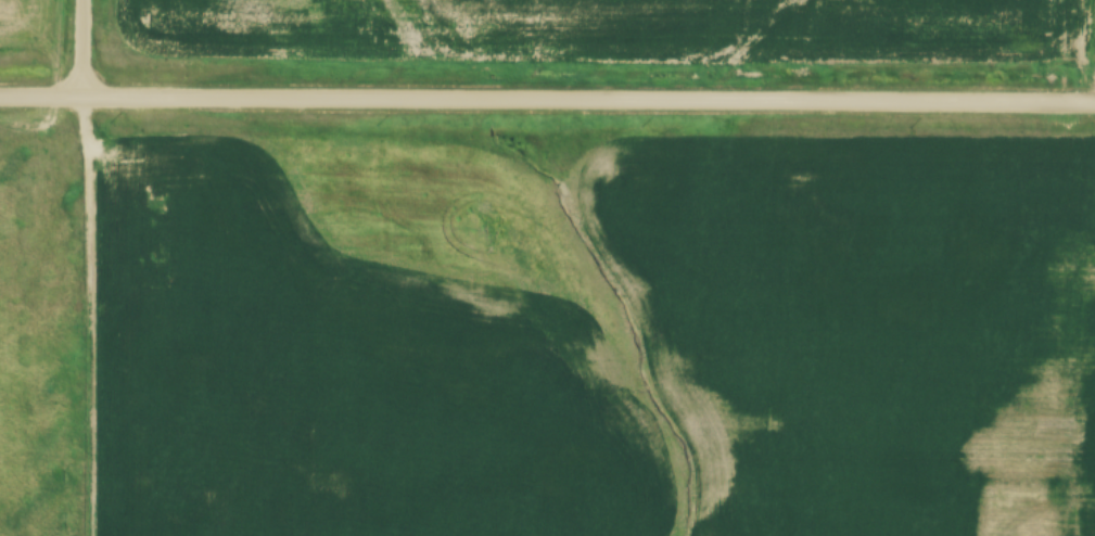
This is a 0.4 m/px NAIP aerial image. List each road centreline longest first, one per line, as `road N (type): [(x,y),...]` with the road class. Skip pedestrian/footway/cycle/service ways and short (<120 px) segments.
road 1 (residential): [(1094,102),(0,94)]
road 2 (track): [(84,535),(82,94)]

